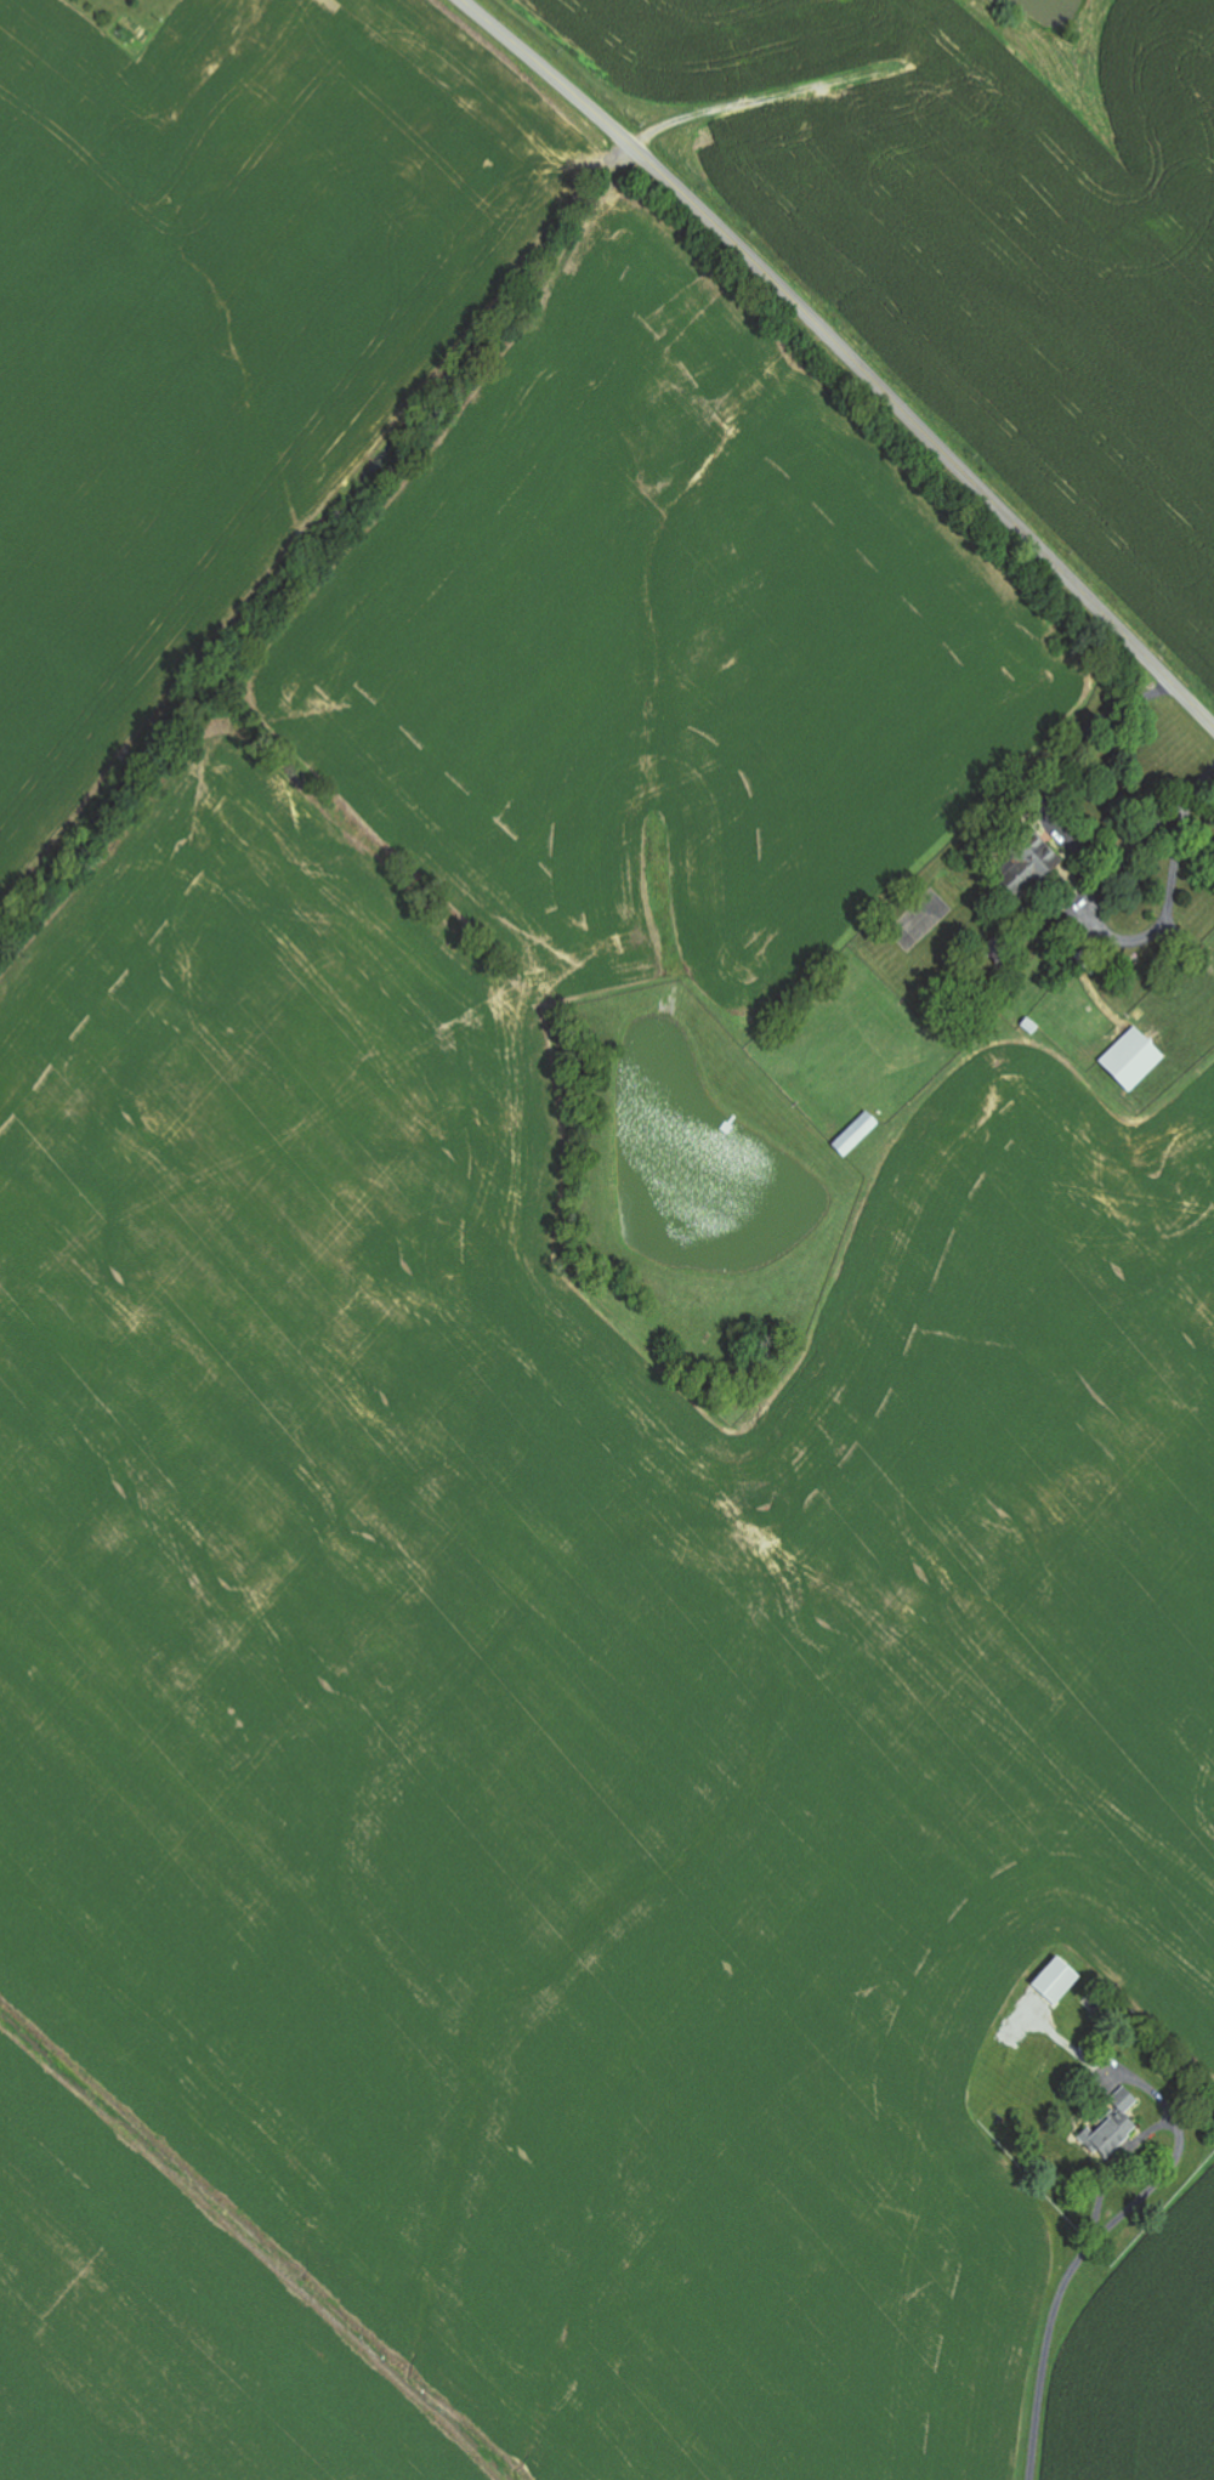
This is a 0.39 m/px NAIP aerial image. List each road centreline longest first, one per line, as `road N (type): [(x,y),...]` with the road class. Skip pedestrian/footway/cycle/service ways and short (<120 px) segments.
road 1 (tertiary): [(1213,726),(703,210),(465,0)]

